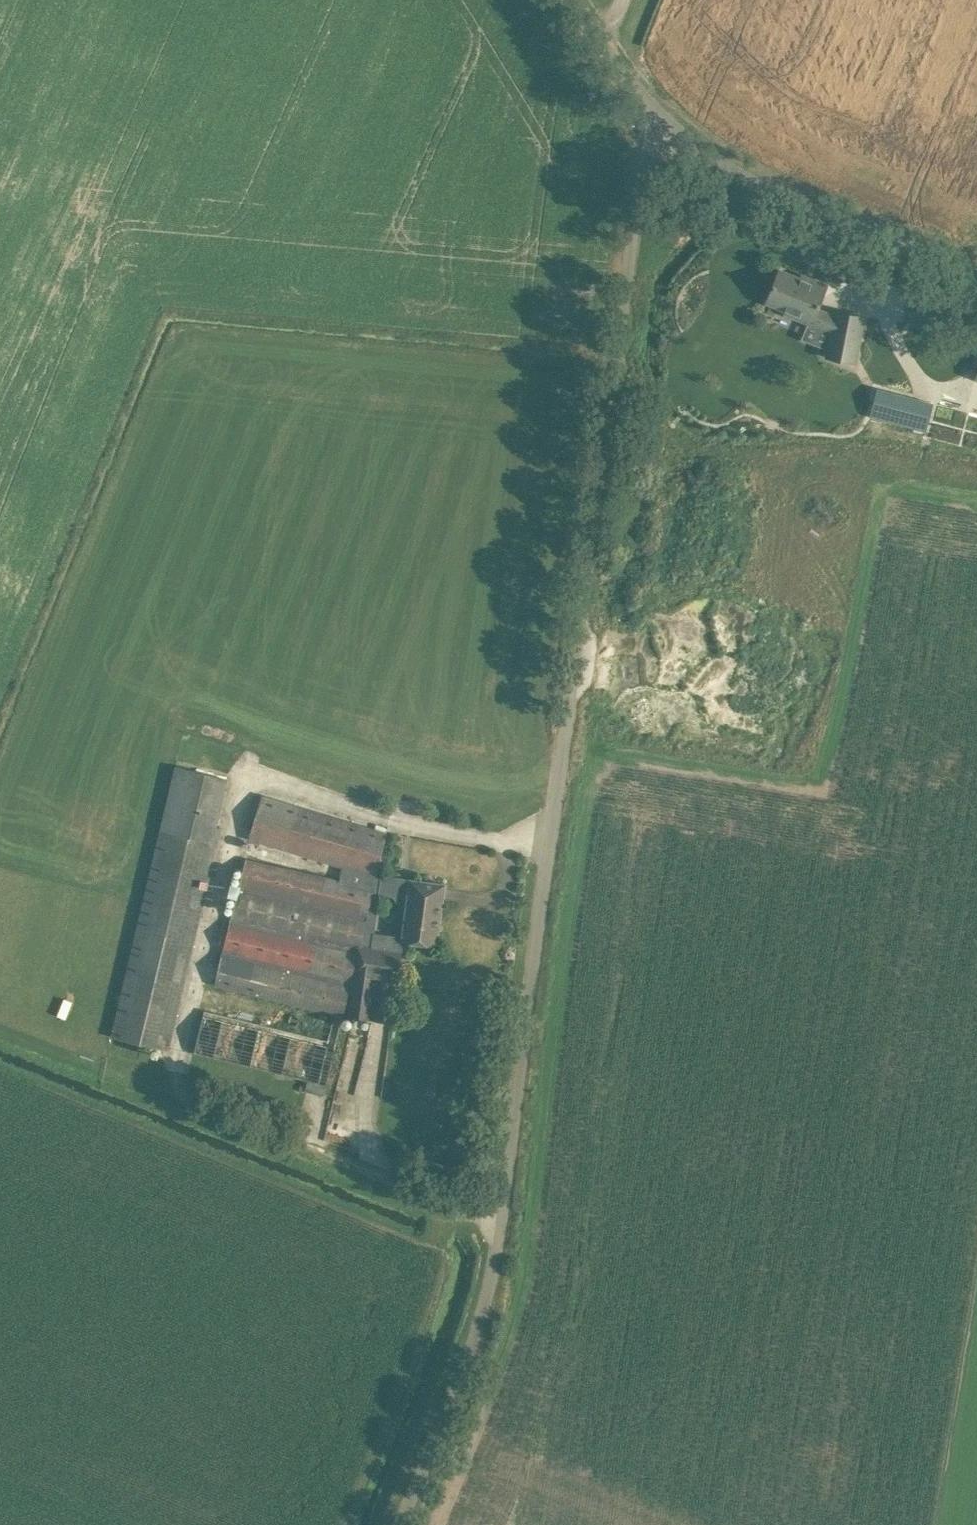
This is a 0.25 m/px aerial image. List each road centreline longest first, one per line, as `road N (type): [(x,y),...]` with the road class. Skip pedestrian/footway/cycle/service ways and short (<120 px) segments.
road 1 (unclassified): [(395,1524),(491,1282),(633,234),(655,145),(674,129)]
road 2 (unclassified): [(976,284),(825,226),(674,129)]
road 3 (unclassified): [(674,129),(629,94),(568,0)]

